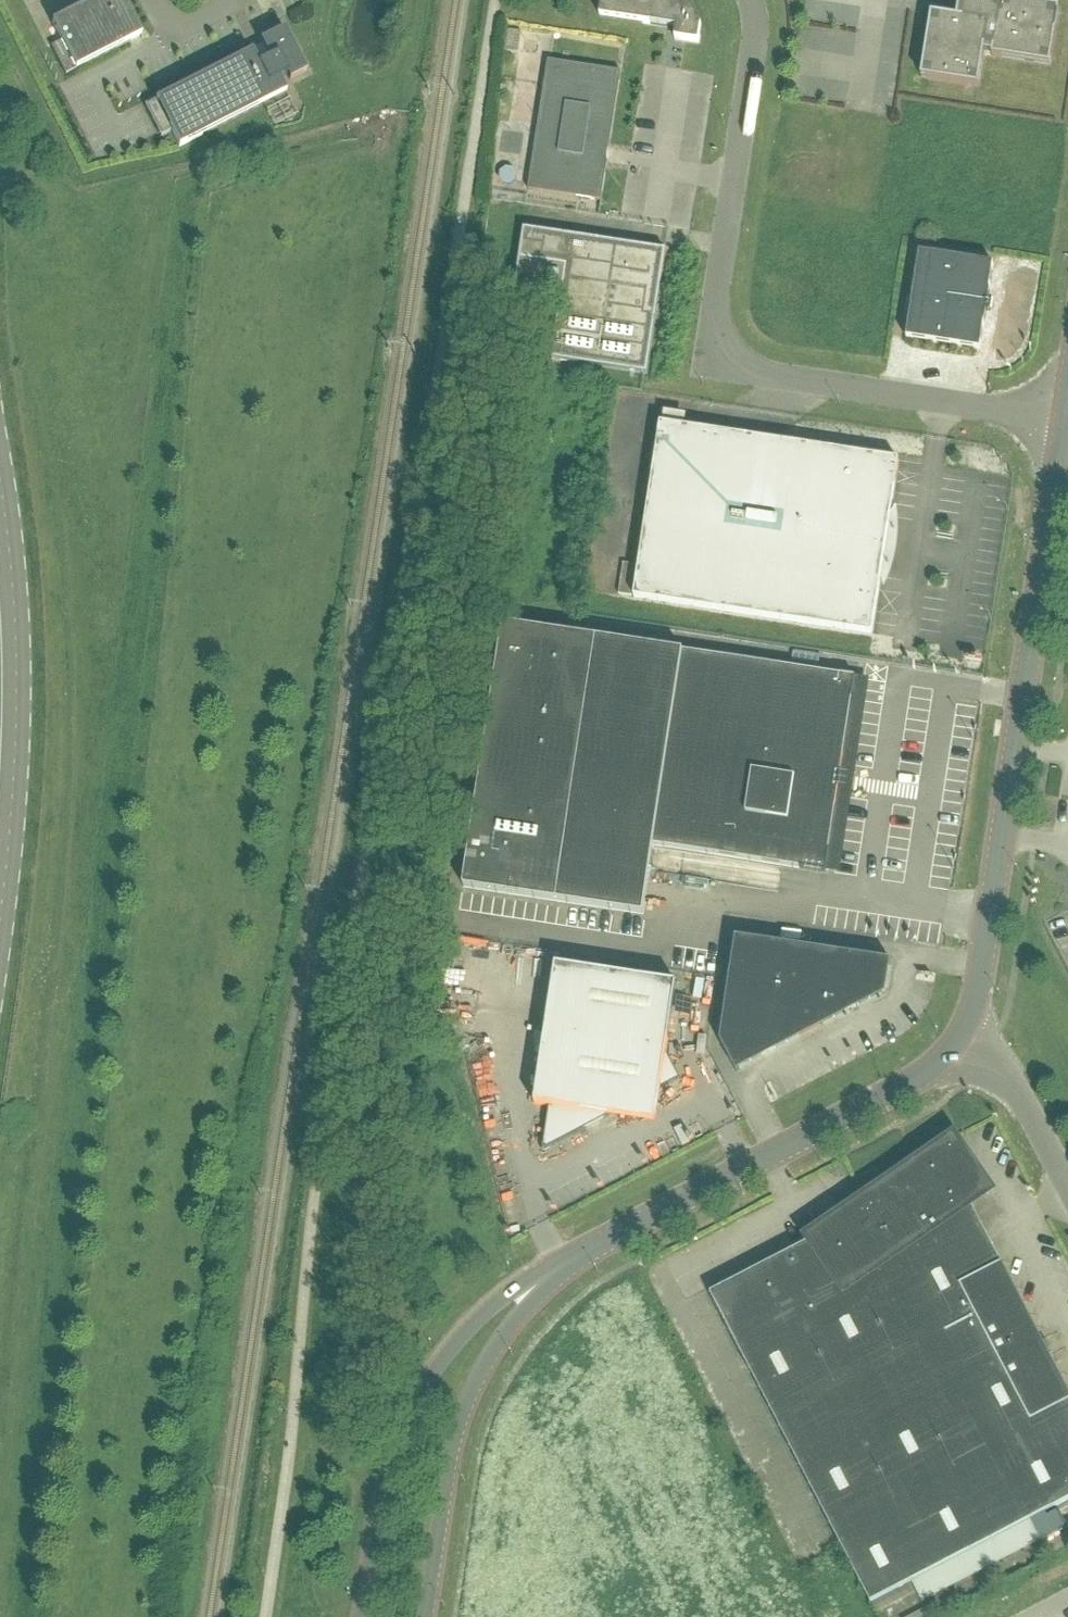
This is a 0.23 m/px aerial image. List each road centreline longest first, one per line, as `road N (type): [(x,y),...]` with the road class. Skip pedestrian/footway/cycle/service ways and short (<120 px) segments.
road 1 (unclassified): [(1067,423),(721,368),(713,320),(755,57),(749,0)]
road 2 (unclassified): [(957,1050),(982,990),(1067,427)]
road 3 (unclassified): [(587,1251),(500,1304),(438,1364),(386,1477),(365,1616)]
road 4 (secondary): [(0,908),(20,685),(0,460)]
road 5 (unclassified): [(587,1251),(921,1082),(957,1050)]
road 6 (unclassified): [(426,1616),(464,1413),(498,1347),(587,1251)]
road 7 (unclassified): [(1067,1186),(1007,1079),(957,1050)]

